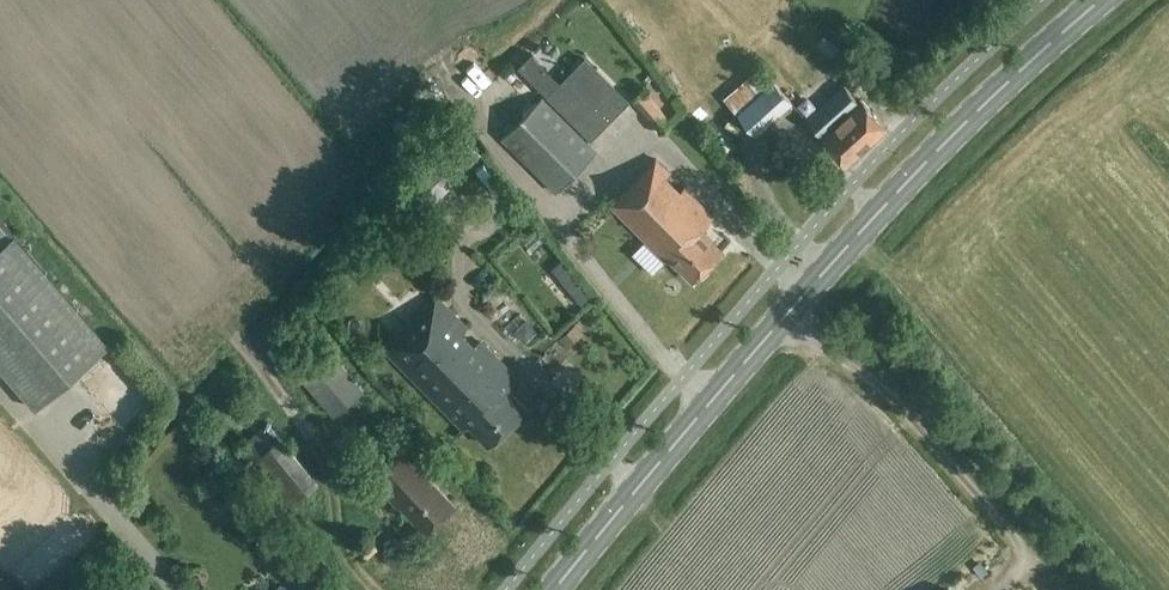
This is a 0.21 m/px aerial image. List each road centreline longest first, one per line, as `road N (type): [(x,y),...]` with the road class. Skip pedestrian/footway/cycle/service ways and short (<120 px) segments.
road 1 (primary): [(555,589),(861,231),(1102,0)]

